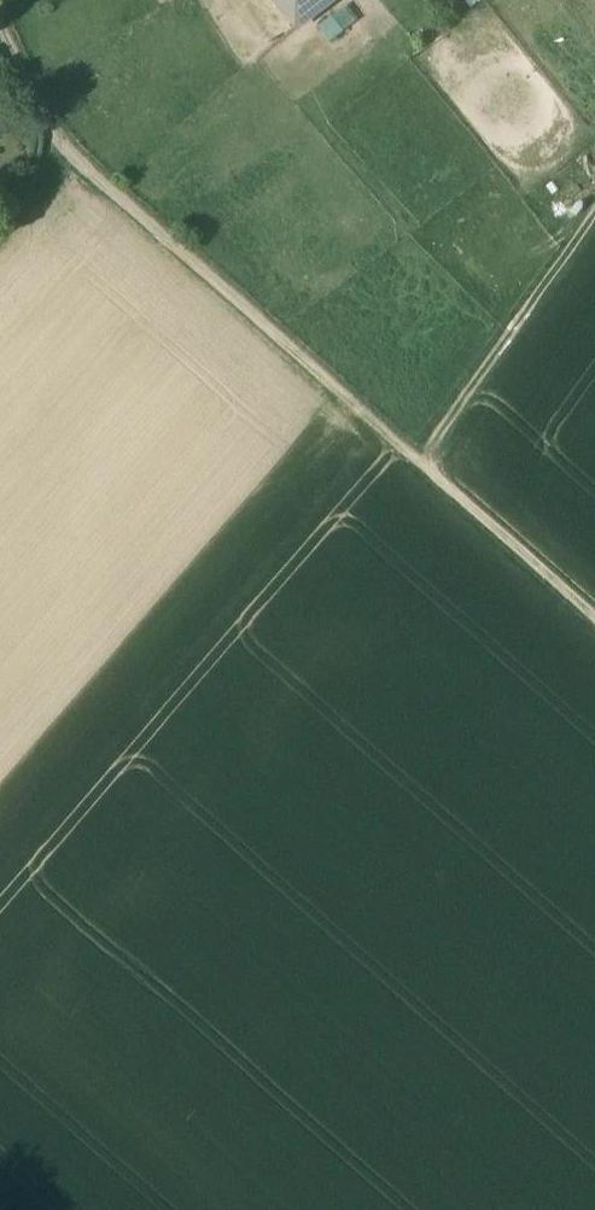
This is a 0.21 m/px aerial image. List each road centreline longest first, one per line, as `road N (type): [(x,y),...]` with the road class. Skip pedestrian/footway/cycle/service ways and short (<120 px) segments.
road 1 (track): [(0,33),(65,150),(594,617)]

